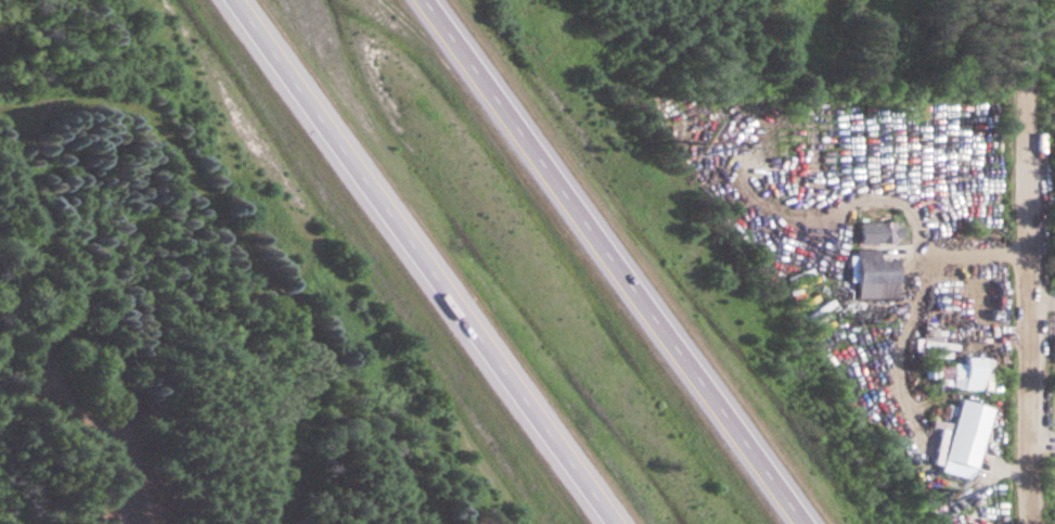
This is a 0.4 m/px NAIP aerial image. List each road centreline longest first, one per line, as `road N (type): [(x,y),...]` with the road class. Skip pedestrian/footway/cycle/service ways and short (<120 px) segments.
road 1 (motorway): [(241,0),(620,523)]
road 2 (motorway): [(803,523),(429,0)]
road 3 (residential): [(1025,0),(1028,523)]

